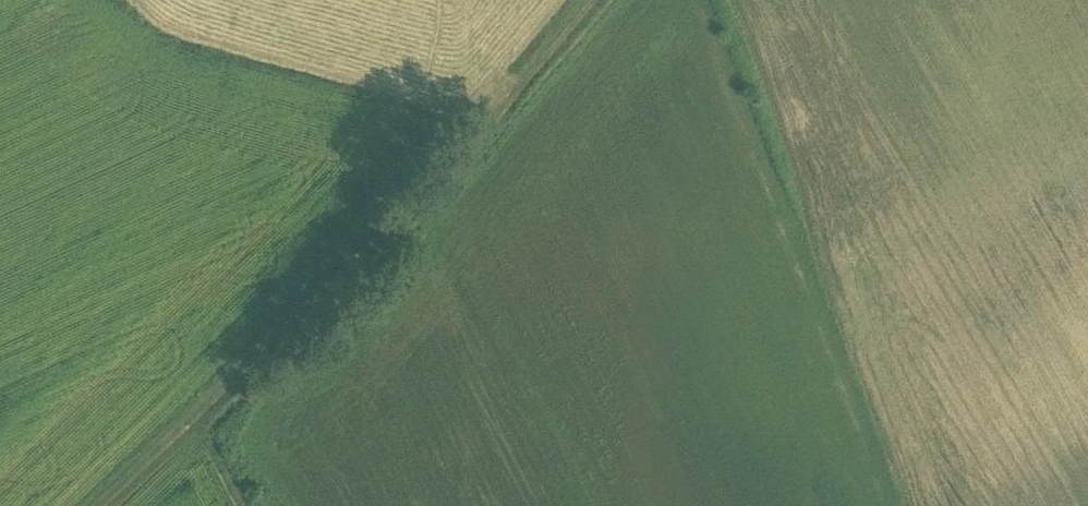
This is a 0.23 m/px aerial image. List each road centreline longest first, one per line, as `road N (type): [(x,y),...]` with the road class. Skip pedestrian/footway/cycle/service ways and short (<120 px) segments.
road 1 (track): [(587,0),(379,240),(98,505)]

